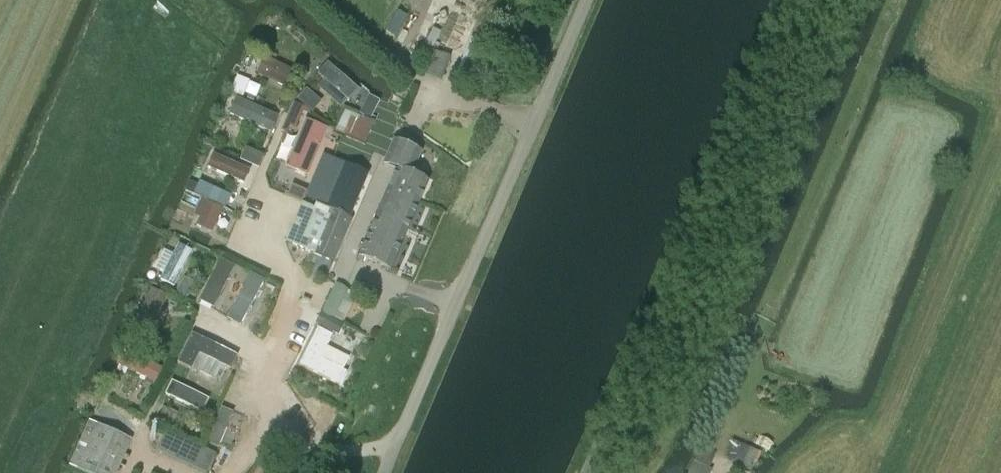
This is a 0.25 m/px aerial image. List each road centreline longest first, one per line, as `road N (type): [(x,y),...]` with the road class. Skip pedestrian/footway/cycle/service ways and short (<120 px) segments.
road 1 (unclassified): [(380,472),(589,0)]
road 2 (unclassified): [(593,472),(794,0)]

